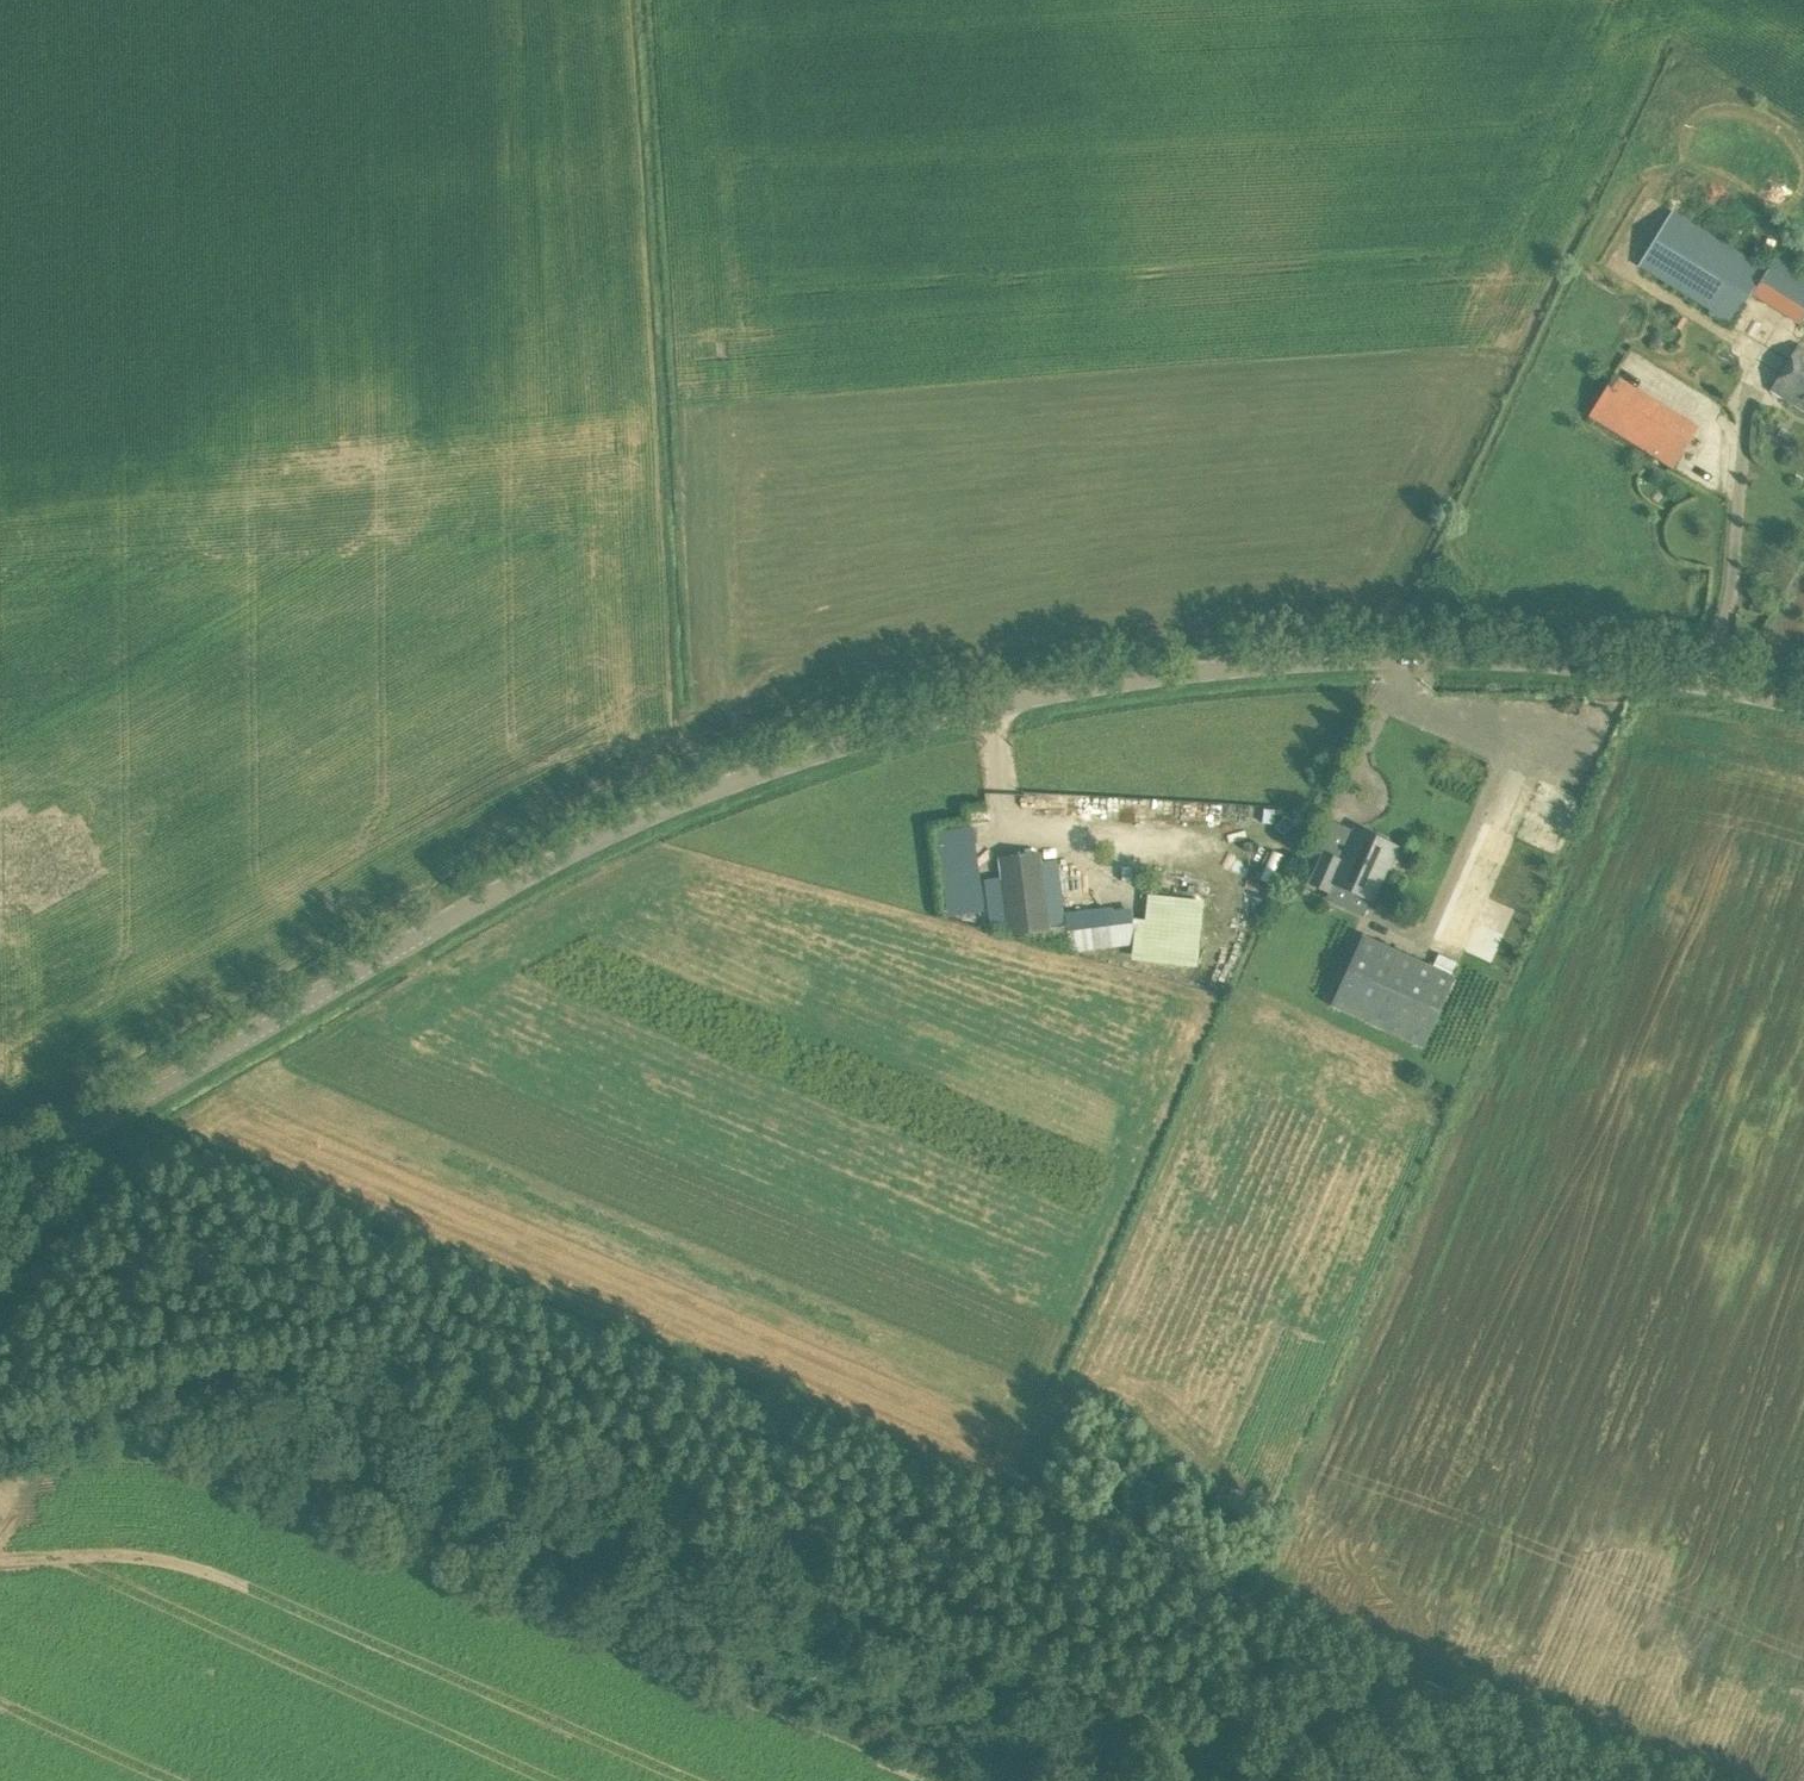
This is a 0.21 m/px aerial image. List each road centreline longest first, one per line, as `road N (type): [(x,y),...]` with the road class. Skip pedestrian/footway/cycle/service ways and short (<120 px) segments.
road 1 (tertiary): [(1803,707),(1694,683),(1372,661),(1039,695),(828,751),(706,797),(431,928)]
road 2 (tertiary): [(0,1184),(431,928)]

